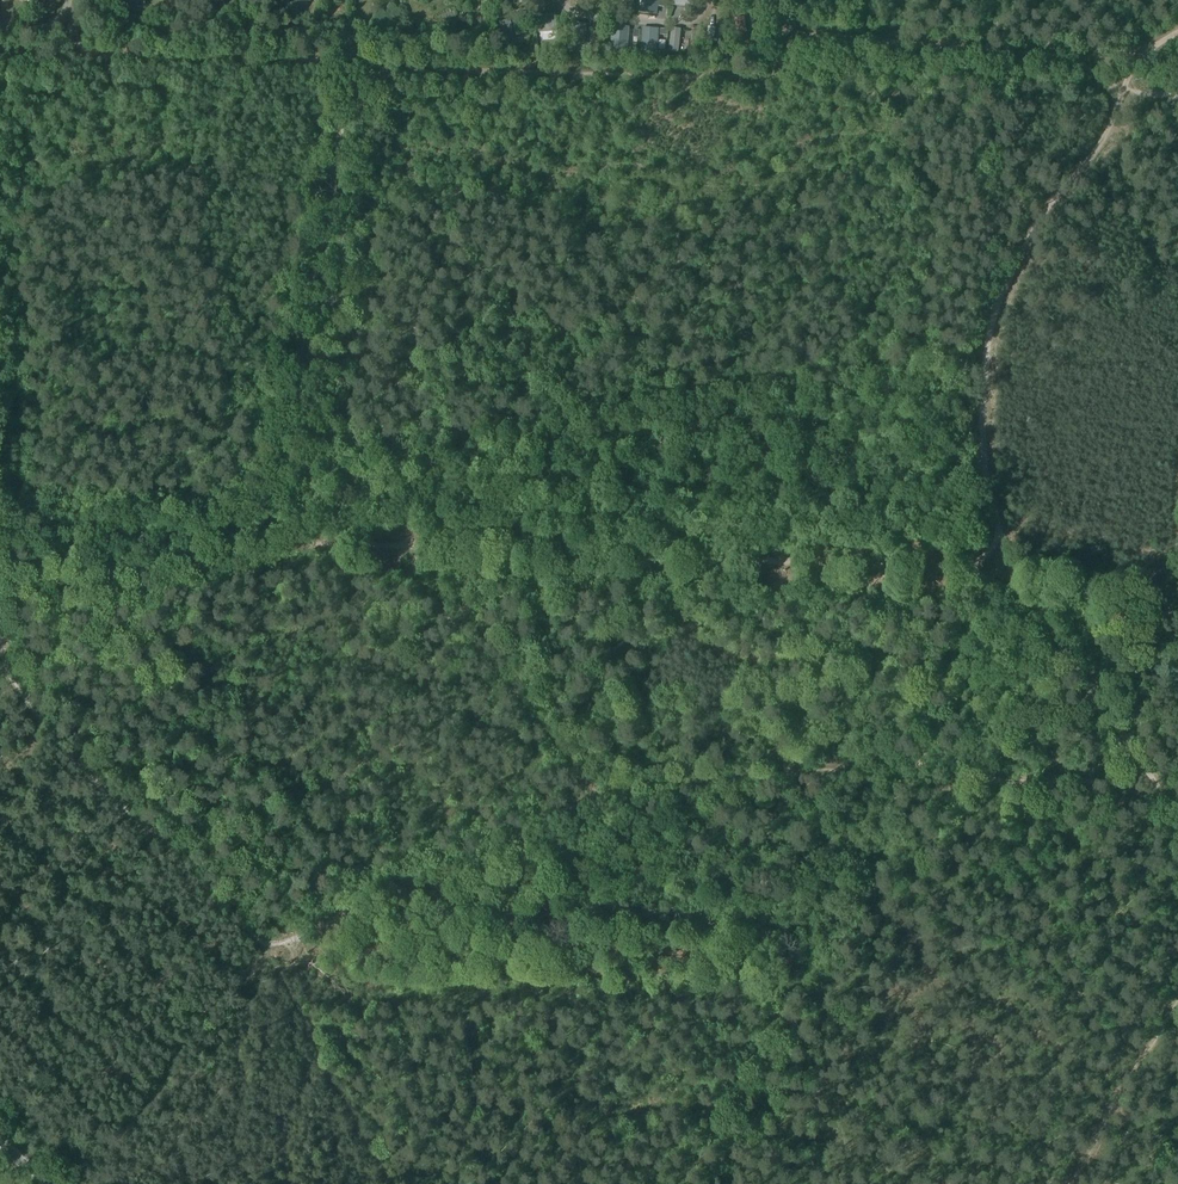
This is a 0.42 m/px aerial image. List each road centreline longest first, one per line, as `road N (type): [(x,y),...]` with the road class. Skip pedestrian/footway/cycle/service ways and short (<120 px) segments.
road 1 (track): [(0,533),(1012,571)]
road 2 (track): [(782,37),(781,61),(768,74),(738,79),(0,52)]
road 3 (track): [(1177,32),(1131,68),(1115,119),(1048,208),(992,324),(985,462),(1012,571)]
road 4 (track): [(355,62),(265,541)]
road 5 (track): [(782,37),(1073,58),(1122,86),(1177,96)]
road 6 (track): [(986,780),(908,762),(597,797)]
road 7 (track): [(287,942),(597,797)]
road 8 (track): [(597,797),(413,576),(413,548)]
road 9 (track): [(1012,571),(1153,783)]
road 10 (track): [(1177,622),(1098,575),(1012,571)]
road 11 (track): [(1153,783),(986,780)]

